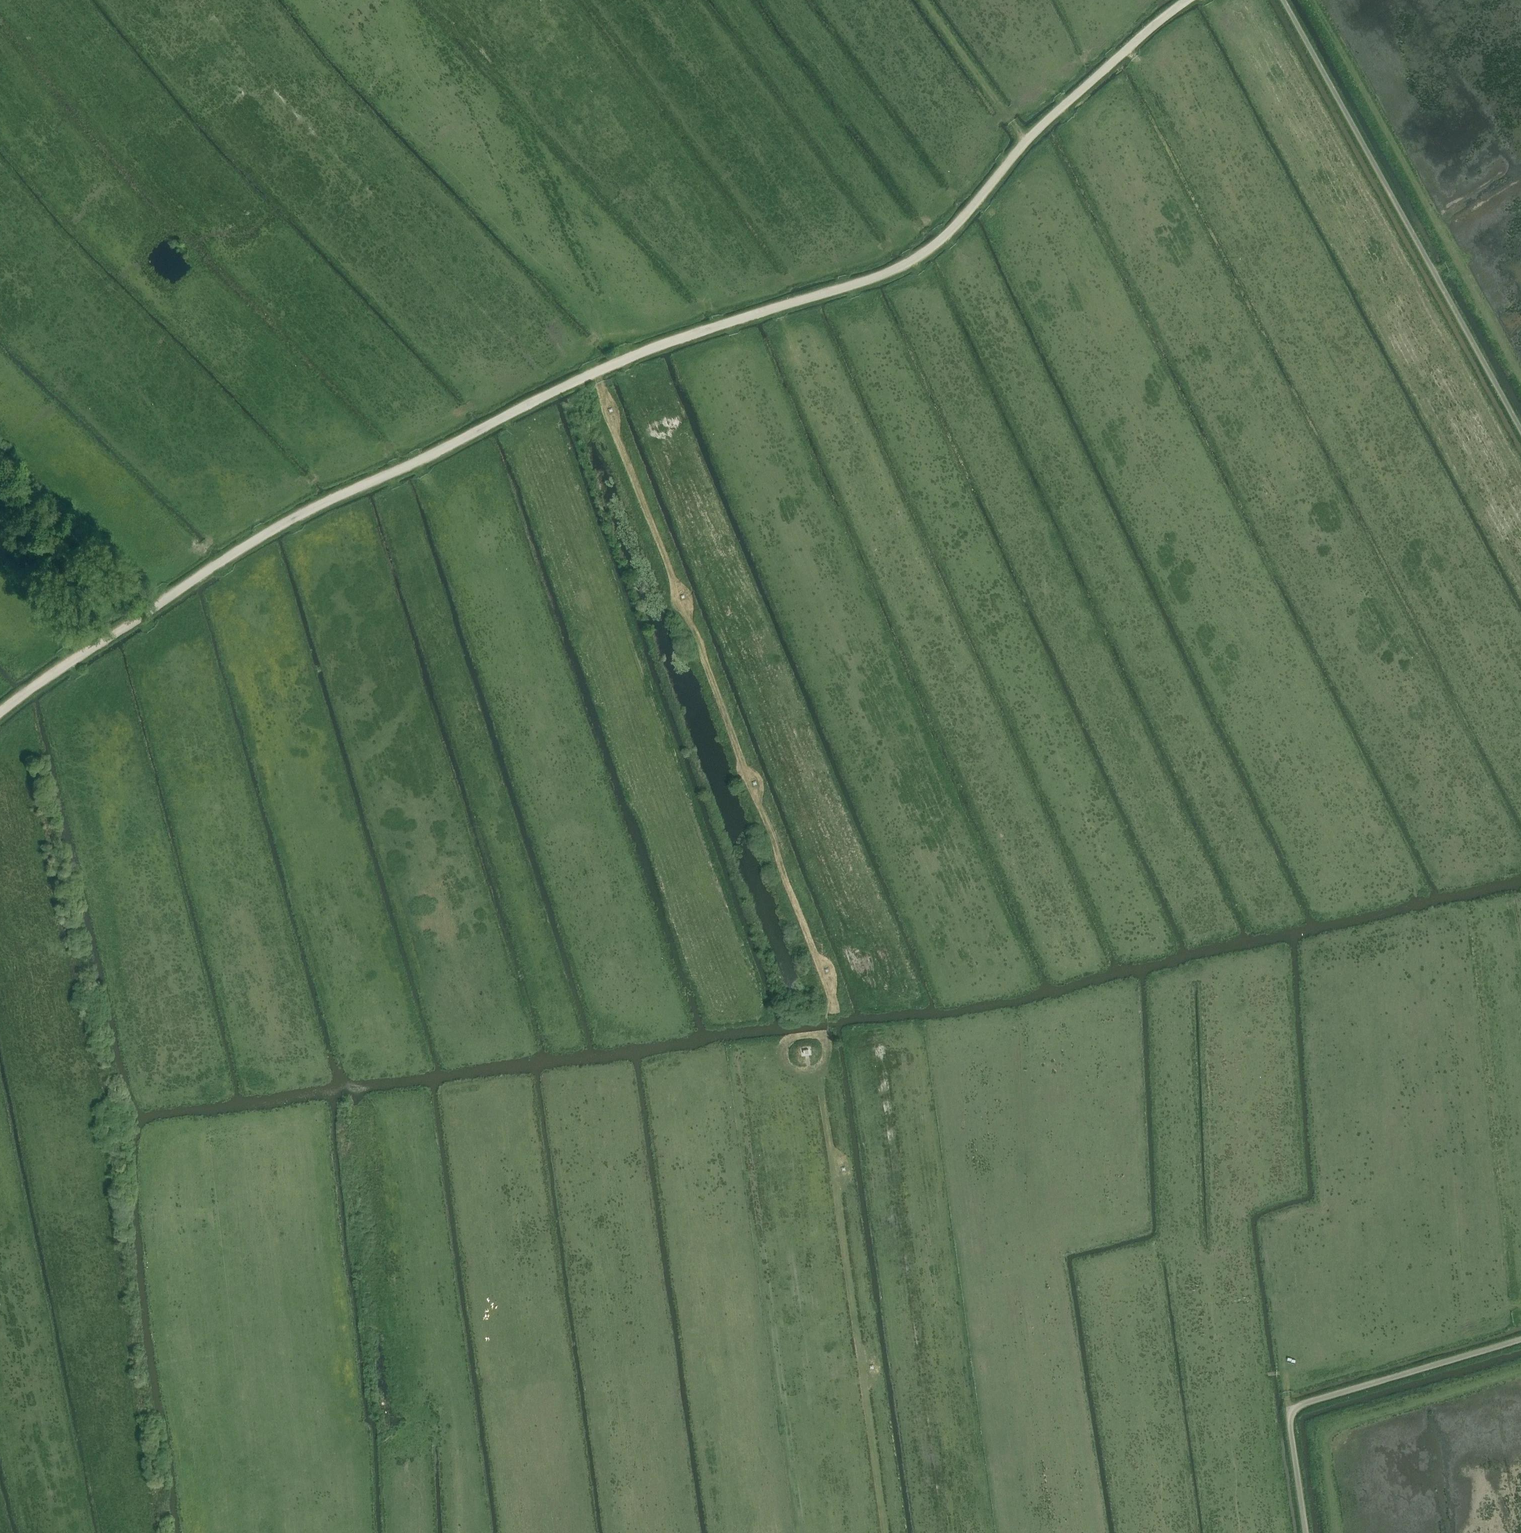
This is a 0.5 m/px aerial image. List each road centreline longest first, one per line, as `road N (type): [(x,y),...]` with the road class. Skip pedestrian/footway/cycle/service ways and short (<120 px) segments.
road 1 (track): [(0,713),(292,519),(648,350),(896,270),(948,233),(1041,126),(1188,0)]
road 2 (track): [(1027,141),(923,0)]

